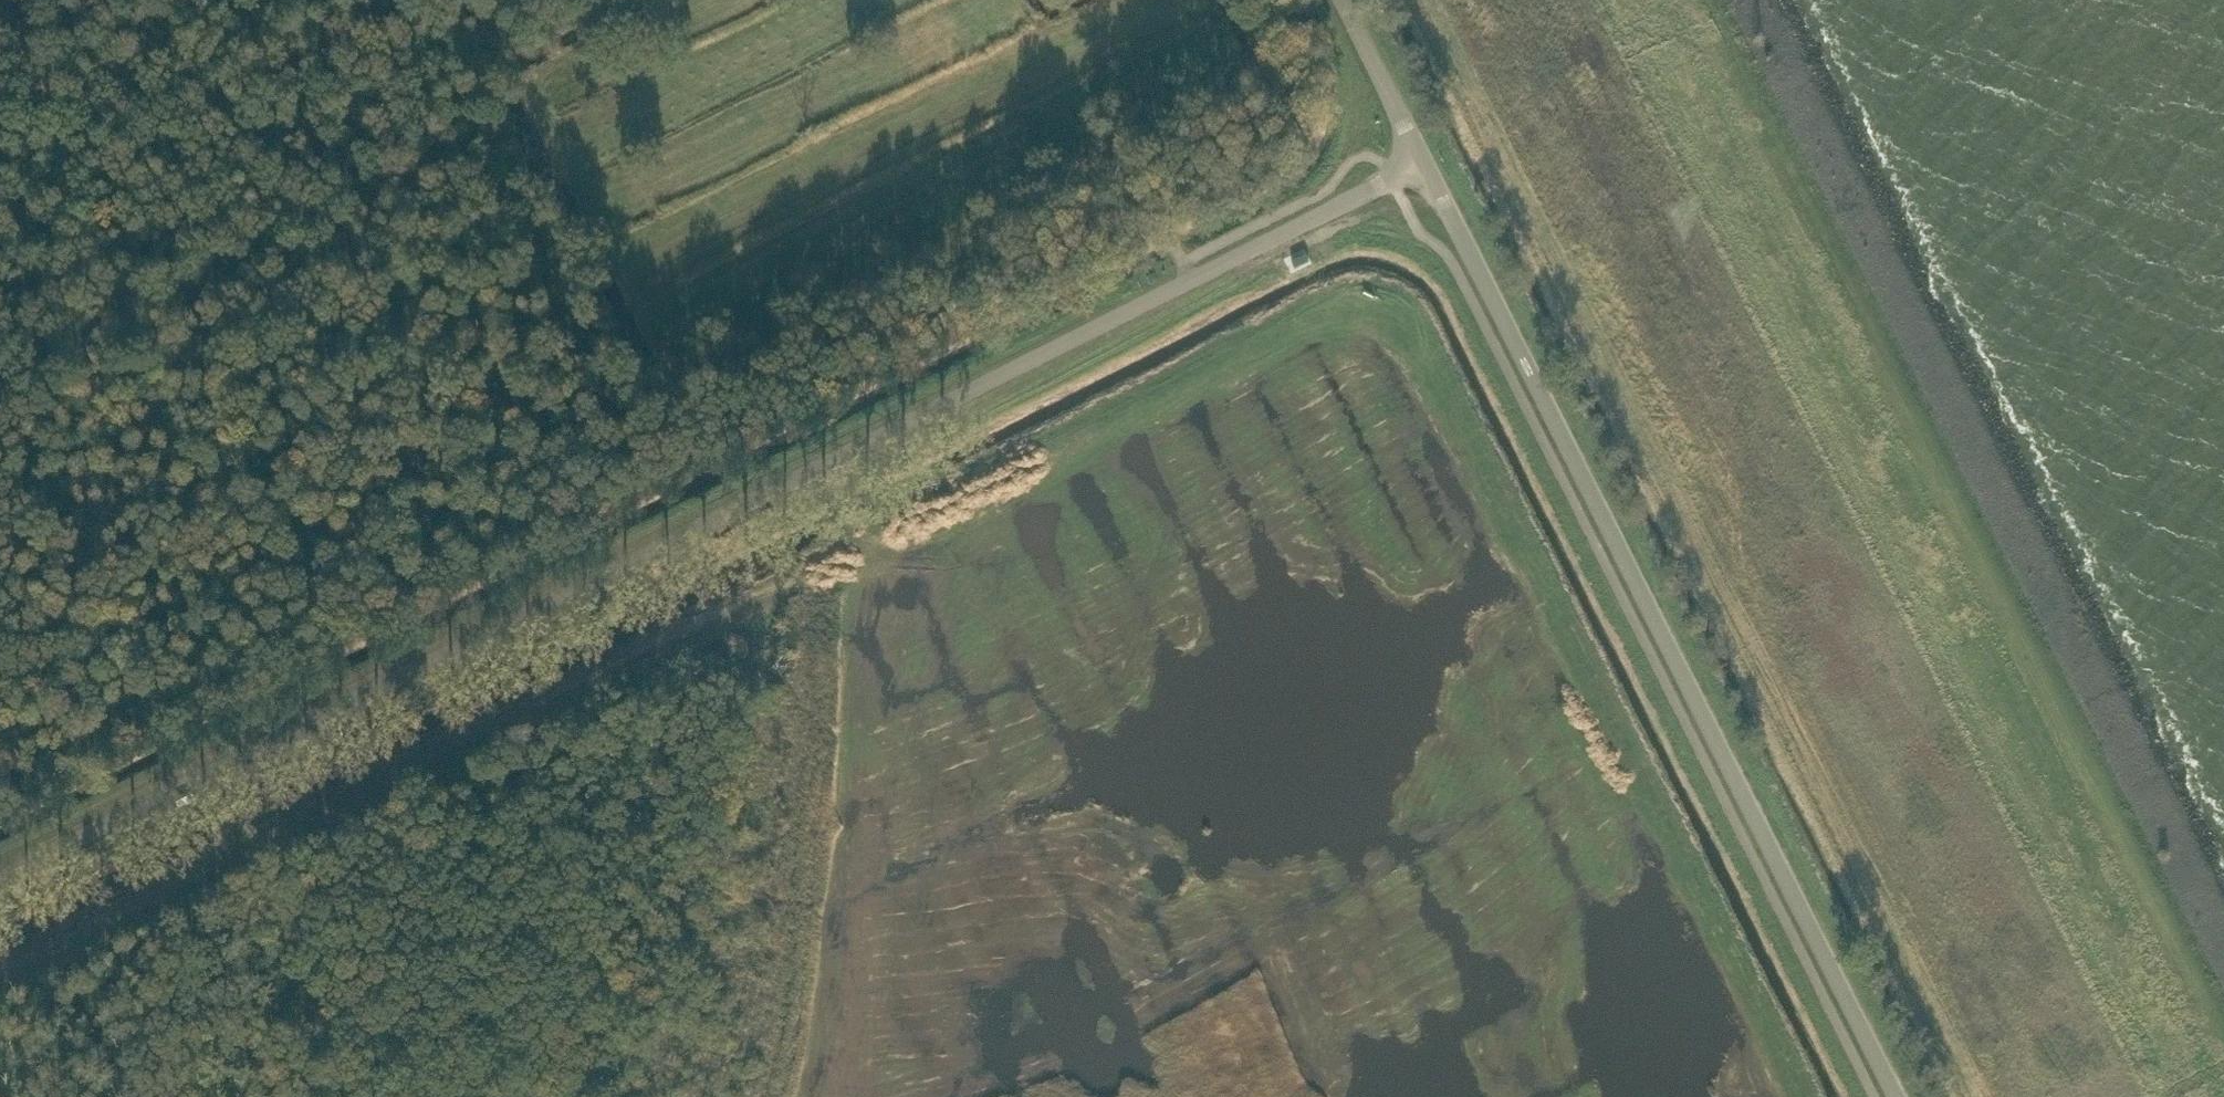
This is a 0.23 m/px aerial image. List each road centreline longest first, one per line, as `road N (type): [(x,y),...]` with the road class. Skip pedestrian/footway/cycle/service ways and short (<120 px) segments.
road 1 (unclassified): [(0,880),(1423,165)]
road 2 (tertiary): [(1891,1096),(1423,165)]
road 3 (tertiary): [(1423,165),(1340,0)]

